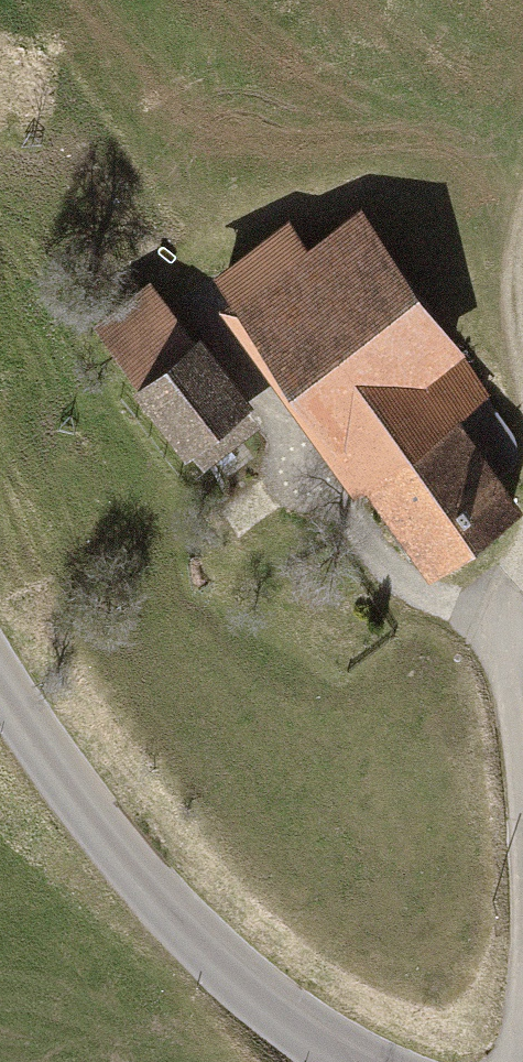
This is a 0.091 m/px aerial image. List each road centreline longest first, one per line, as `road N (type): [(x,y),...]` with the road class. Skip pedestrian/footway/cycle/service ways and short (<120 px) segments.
road 1 (tertiary): [(0,692),(137,872),(296,1031),(359,1061)]
road 2 (track): [(502,630),(389,570),(198,303)]
road 3 (track): [(522,824),(502,630)]

